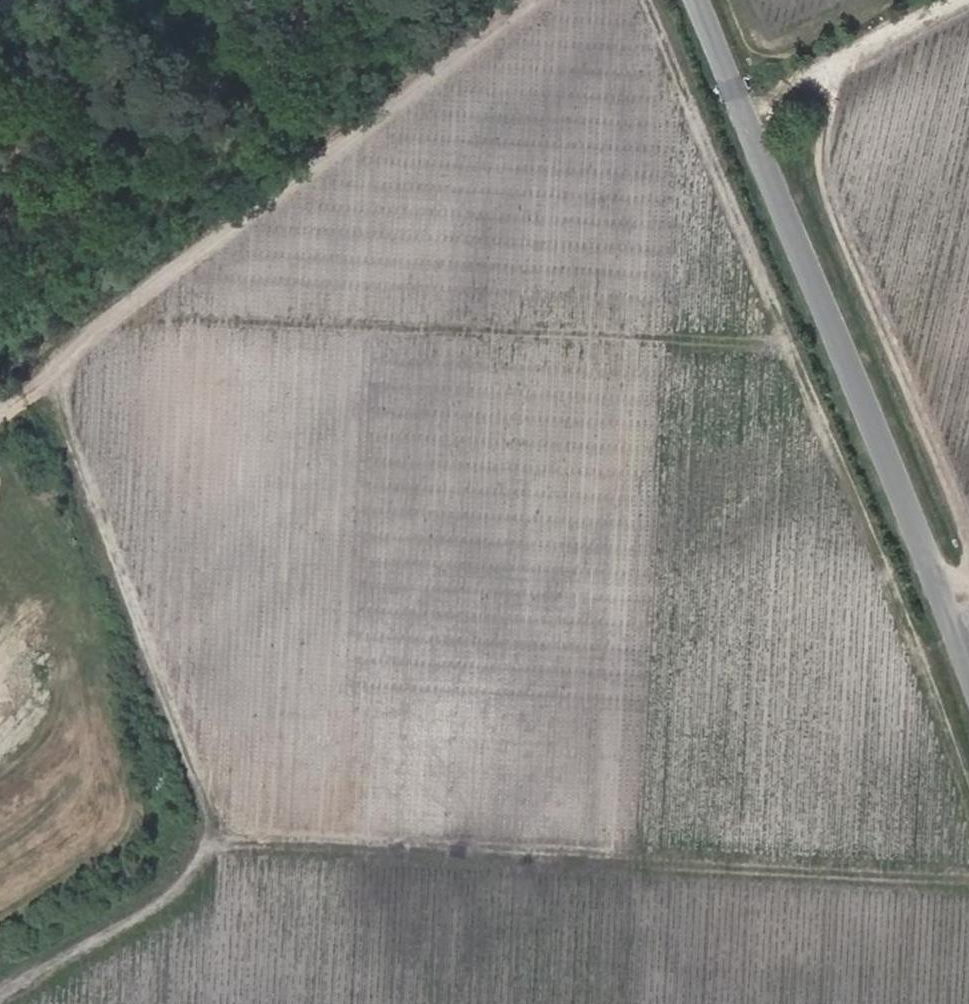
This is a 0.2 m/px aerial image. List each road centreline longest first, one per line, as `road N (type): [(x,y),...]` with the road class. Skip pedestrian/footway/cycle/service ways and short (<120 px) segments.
road 1 (track): [(0,995),(153,911),(206,845),(166,708),(39,381),(532,0)]
road 2 (track): [(644,0),(937,703),(968,807)]
road 3 (track): [(206,845),(968,880)]
road 4 (unclassified): [(968,681),(694,0)]
road 5 (track): [(788,346),(128,312)]

